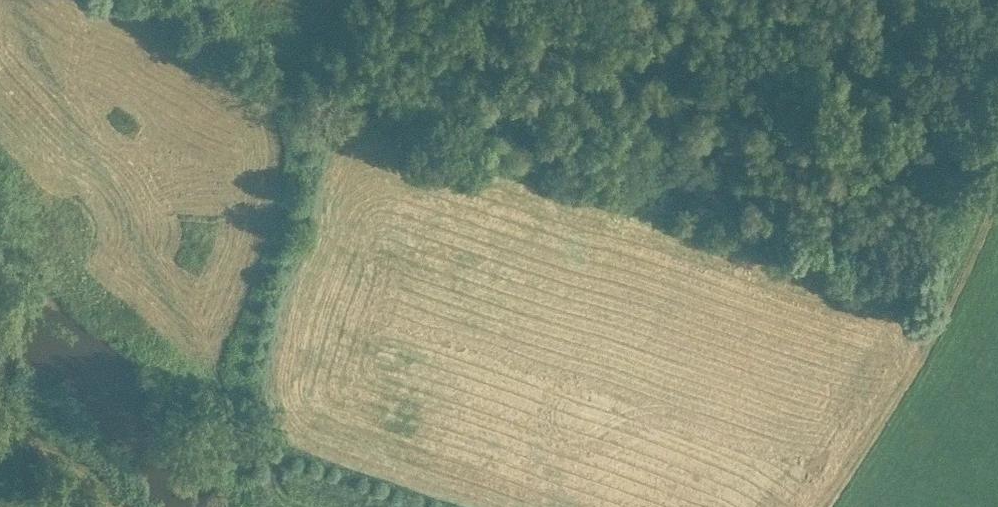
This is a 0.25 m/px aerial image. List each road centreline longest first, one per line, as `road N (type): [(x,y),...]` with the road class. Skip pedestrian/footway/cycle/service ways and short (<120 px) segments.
road 1 (track): [(318,506),(297,500),(271,476),(260,442),(232,420),(107,153),(73,112),(33,0)]
road 2 (track): [(823,506),(973,273),(997,199)]

